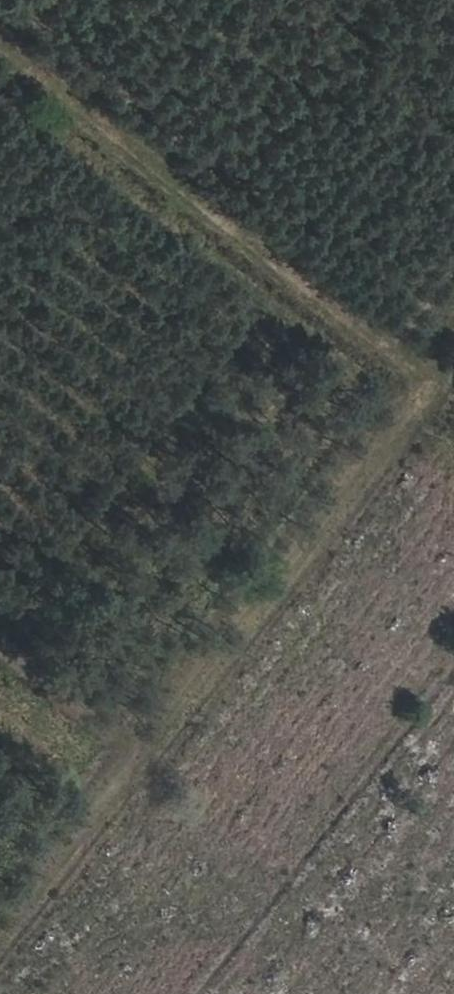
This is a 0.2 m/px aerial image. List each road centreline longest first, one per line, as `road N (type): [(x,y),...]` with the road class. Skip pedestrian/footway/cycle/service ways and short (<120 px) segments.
road 1 (track): [(453,354),(0,934)]
road 2 (track): [(0,37),(433,381)]
road 3 (track): [(0,675),(83,740),(84,762),(0,870)]

